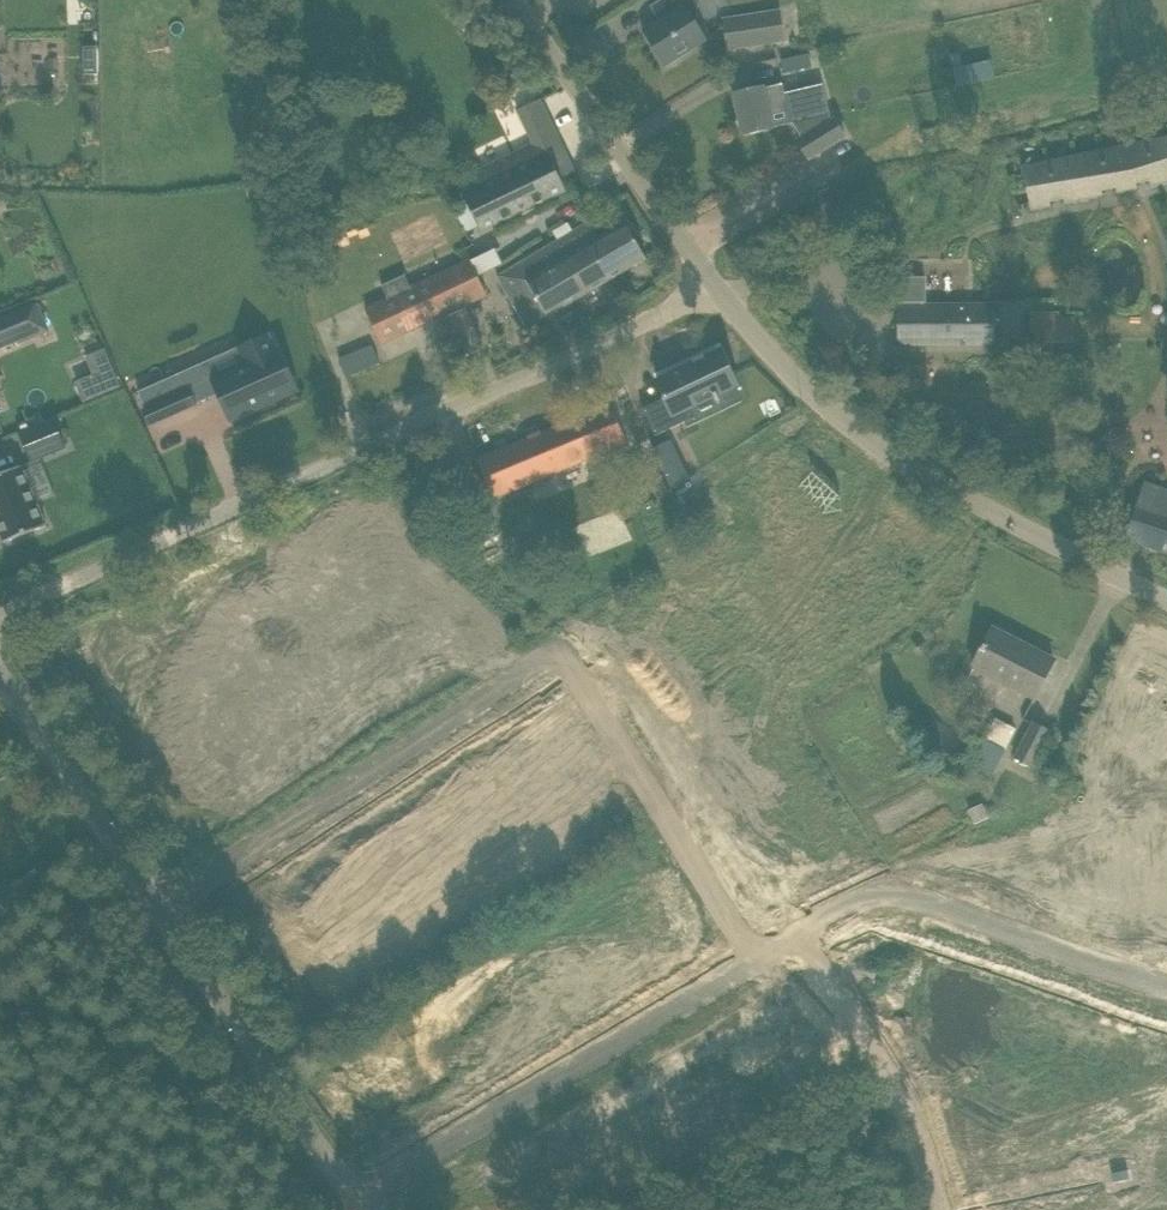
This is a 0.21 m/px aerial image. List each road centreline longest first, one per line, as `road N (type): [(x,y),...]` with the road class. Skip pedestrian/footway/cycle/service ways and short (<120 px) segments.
road 1 (residential): [(753,960),(558,655),(157,898)]
road 2 (residential): [(0,620),(710,281)]
road 3 (residential): [(1166,594),(889,447),(791,371),(710,281)]
road 4 (residential): [(375,1198),(753,960)]
road 5 (residential): [(784,945),(868,897),(907,893),(1166,987)]
road 6 (unclassified): [(375,1198),(322,1144),(157,898)]
road 7 (residential): [(710,281),(522,0)]
road 8 (residential): [(784,945),(884,1059),(904,1095),(940,1209)]
road 9 (unclassified): [(157,898),(0,675)]

